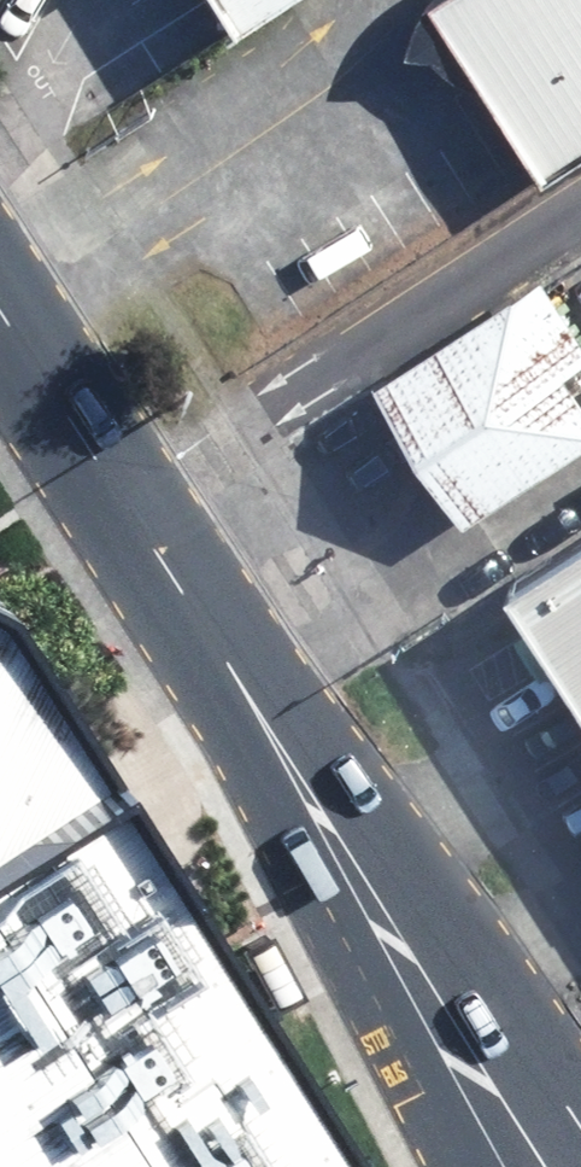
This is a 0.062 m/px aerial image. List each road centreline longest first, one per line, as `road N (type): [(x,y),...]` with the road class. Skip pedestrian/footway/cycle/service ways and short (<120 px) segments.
road 1 (tertiary): [(256,707),(580,1126)]
road 2 (tertiary): [(475,1166),(256,707)]
road 3 (tertiary): [(256,707),(0,313)]

